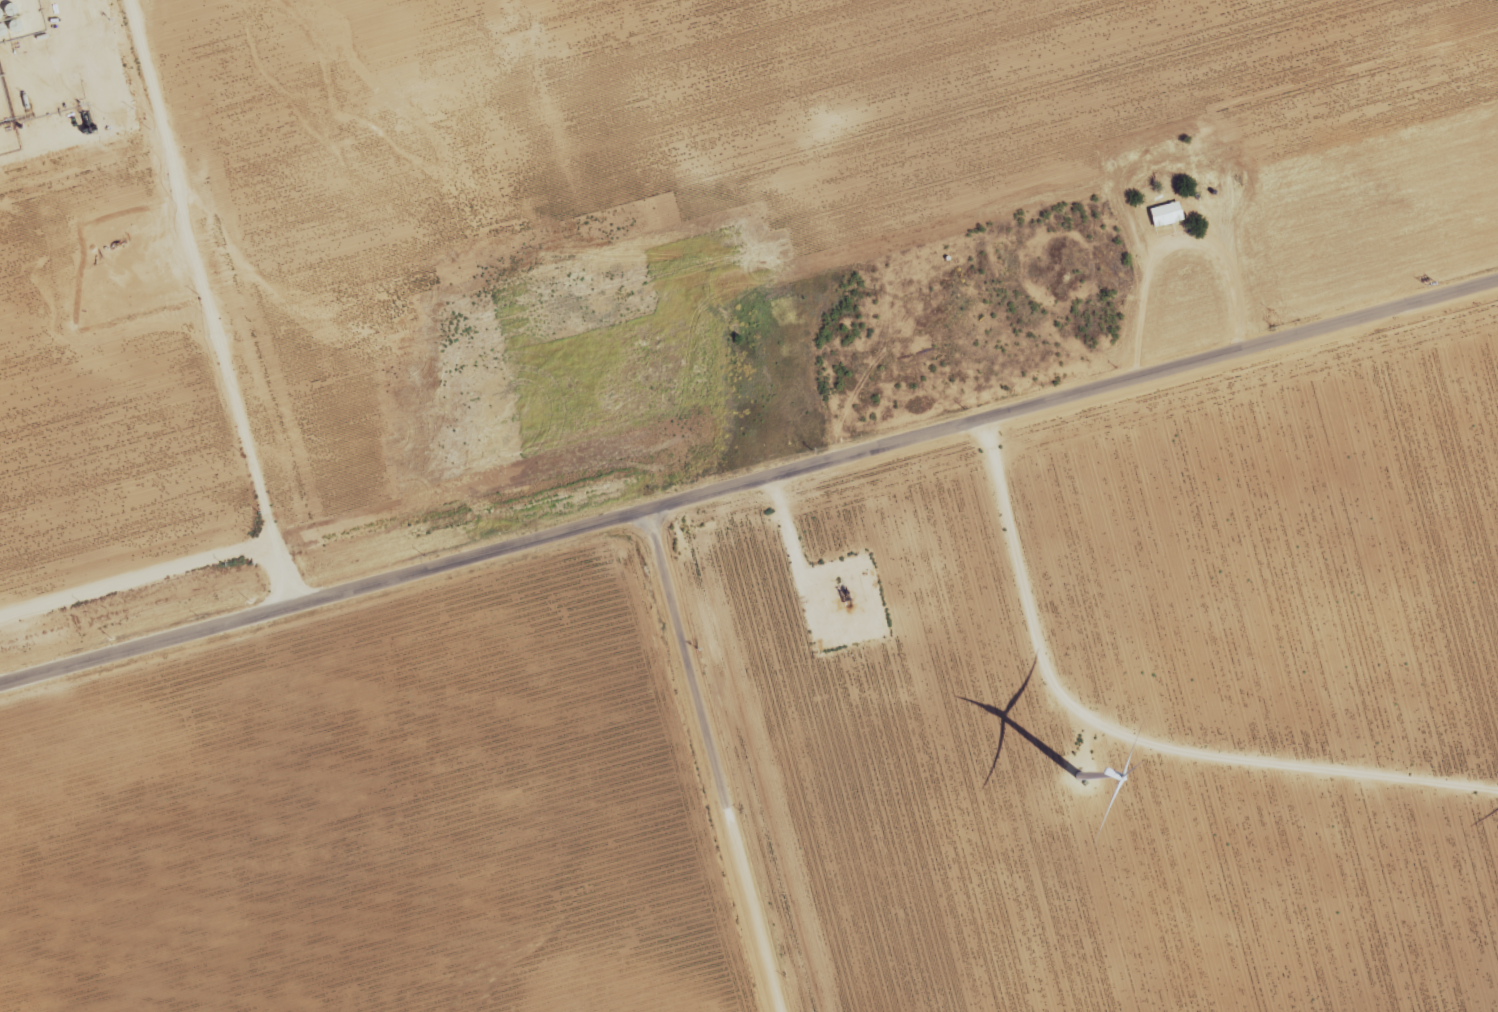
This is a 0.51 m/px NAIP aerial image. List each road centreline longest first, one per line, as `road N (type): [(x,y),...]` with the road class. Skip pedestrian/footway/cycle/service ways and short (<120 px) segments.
road 1 (residential): [(0,680),(1497,291)]
road 2 (residential): [(771,1011),(751,958),(646,516)]

